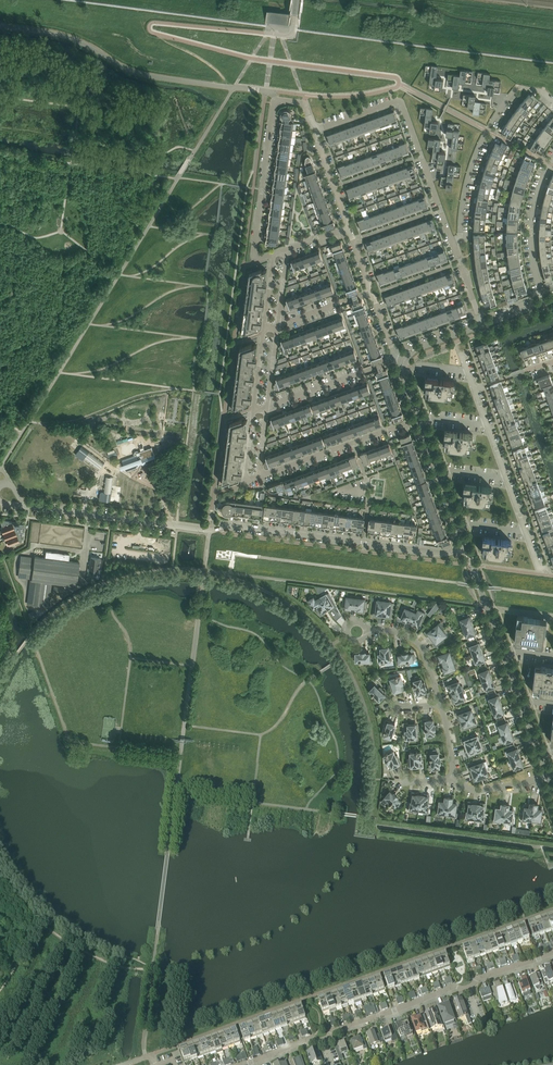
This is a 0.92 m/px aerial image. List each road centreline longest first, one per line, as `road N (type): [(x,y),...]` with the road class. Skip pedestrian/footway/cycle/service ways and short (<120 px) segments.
road 1 (residential): [(325,1043),(331,1031),(455,986),(468,991),(477,979),(552,954)]
road 2 (residential): [(221,527),(444,554),(466,548)]
road 3 (residential): [(275,254),(255,261),(273,104),(305,105)]
road 4 (residential): [(452,241),(461,235),(477,153),(504,104),(522,87),(552,101)]
road 5 (residential): [(258,477),(419,418)]
road 6 (residential): [(452,241),(401,102),(392,102)]
road 7 (residential): [(546,302),(531,230),(552,159)]
road 8 (unclassified): [(169,524),(24,505)]
road 9 (residential): [(267,409),(397,362)]

